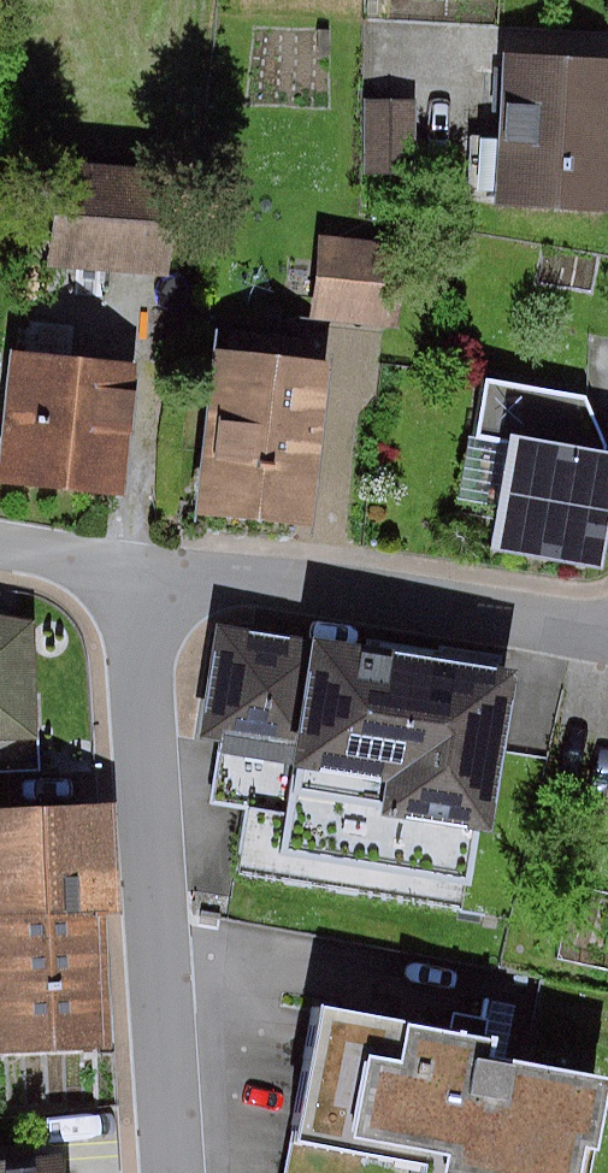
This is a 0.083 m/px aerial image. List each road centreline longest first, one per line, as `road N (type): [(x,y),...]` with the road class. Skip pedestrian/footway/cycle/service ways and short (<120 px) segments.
road 1 (residential): [(145,569),(184,1172)]
road 2 (residential): [(607,620),(145,569)]
road 3 (residential): [(145,569),(0,545)]

